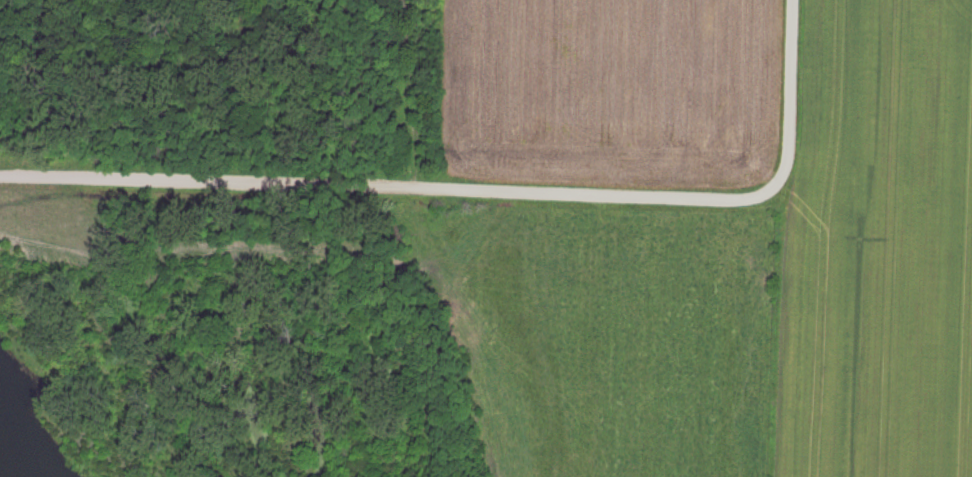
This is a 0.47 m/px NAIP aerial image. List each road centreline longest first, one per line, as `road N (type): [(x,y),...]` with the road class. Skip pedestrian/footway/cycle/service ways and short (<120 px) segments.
road 1 (residential): [(762,173),(749,199),(456,216),(0,195)]
road 2 (residential): [(456,216),(499,55),(499,0)]
road 3 (residential): [(762,173),(770,156),(774,0)]

